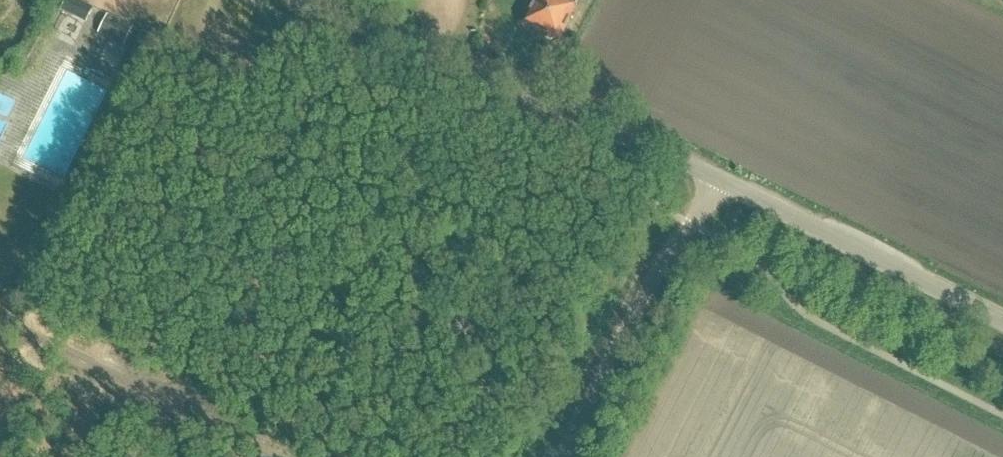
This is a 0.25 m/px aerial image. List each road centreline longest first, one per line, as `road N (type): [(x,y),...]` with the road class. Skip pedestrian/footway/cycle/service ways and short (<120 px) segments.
road 1 (tertiary): [(716,178),(303,0)]
road 2 (tertiary): [(1002,322),(716,178)]
road 3 (unclassified): [(716,178),(666,255),(562,456)]
road 4 (track): [(274,456),(0,319)]

